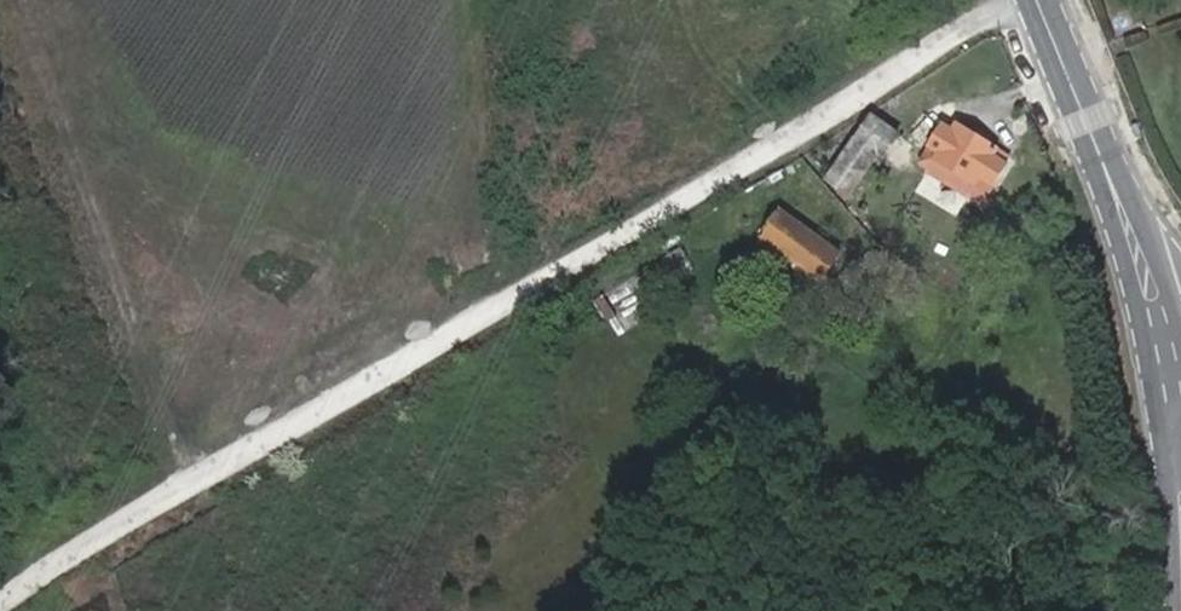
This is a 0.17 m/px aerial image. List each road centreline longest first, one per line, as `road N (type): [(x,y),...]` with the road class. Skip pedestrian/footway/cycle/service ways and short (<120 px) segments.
road 1 (unclassified): [(1030,0),(0,610)]
road 2 (tertiary): [(1180,465),(1158,322),(1037,0)]

